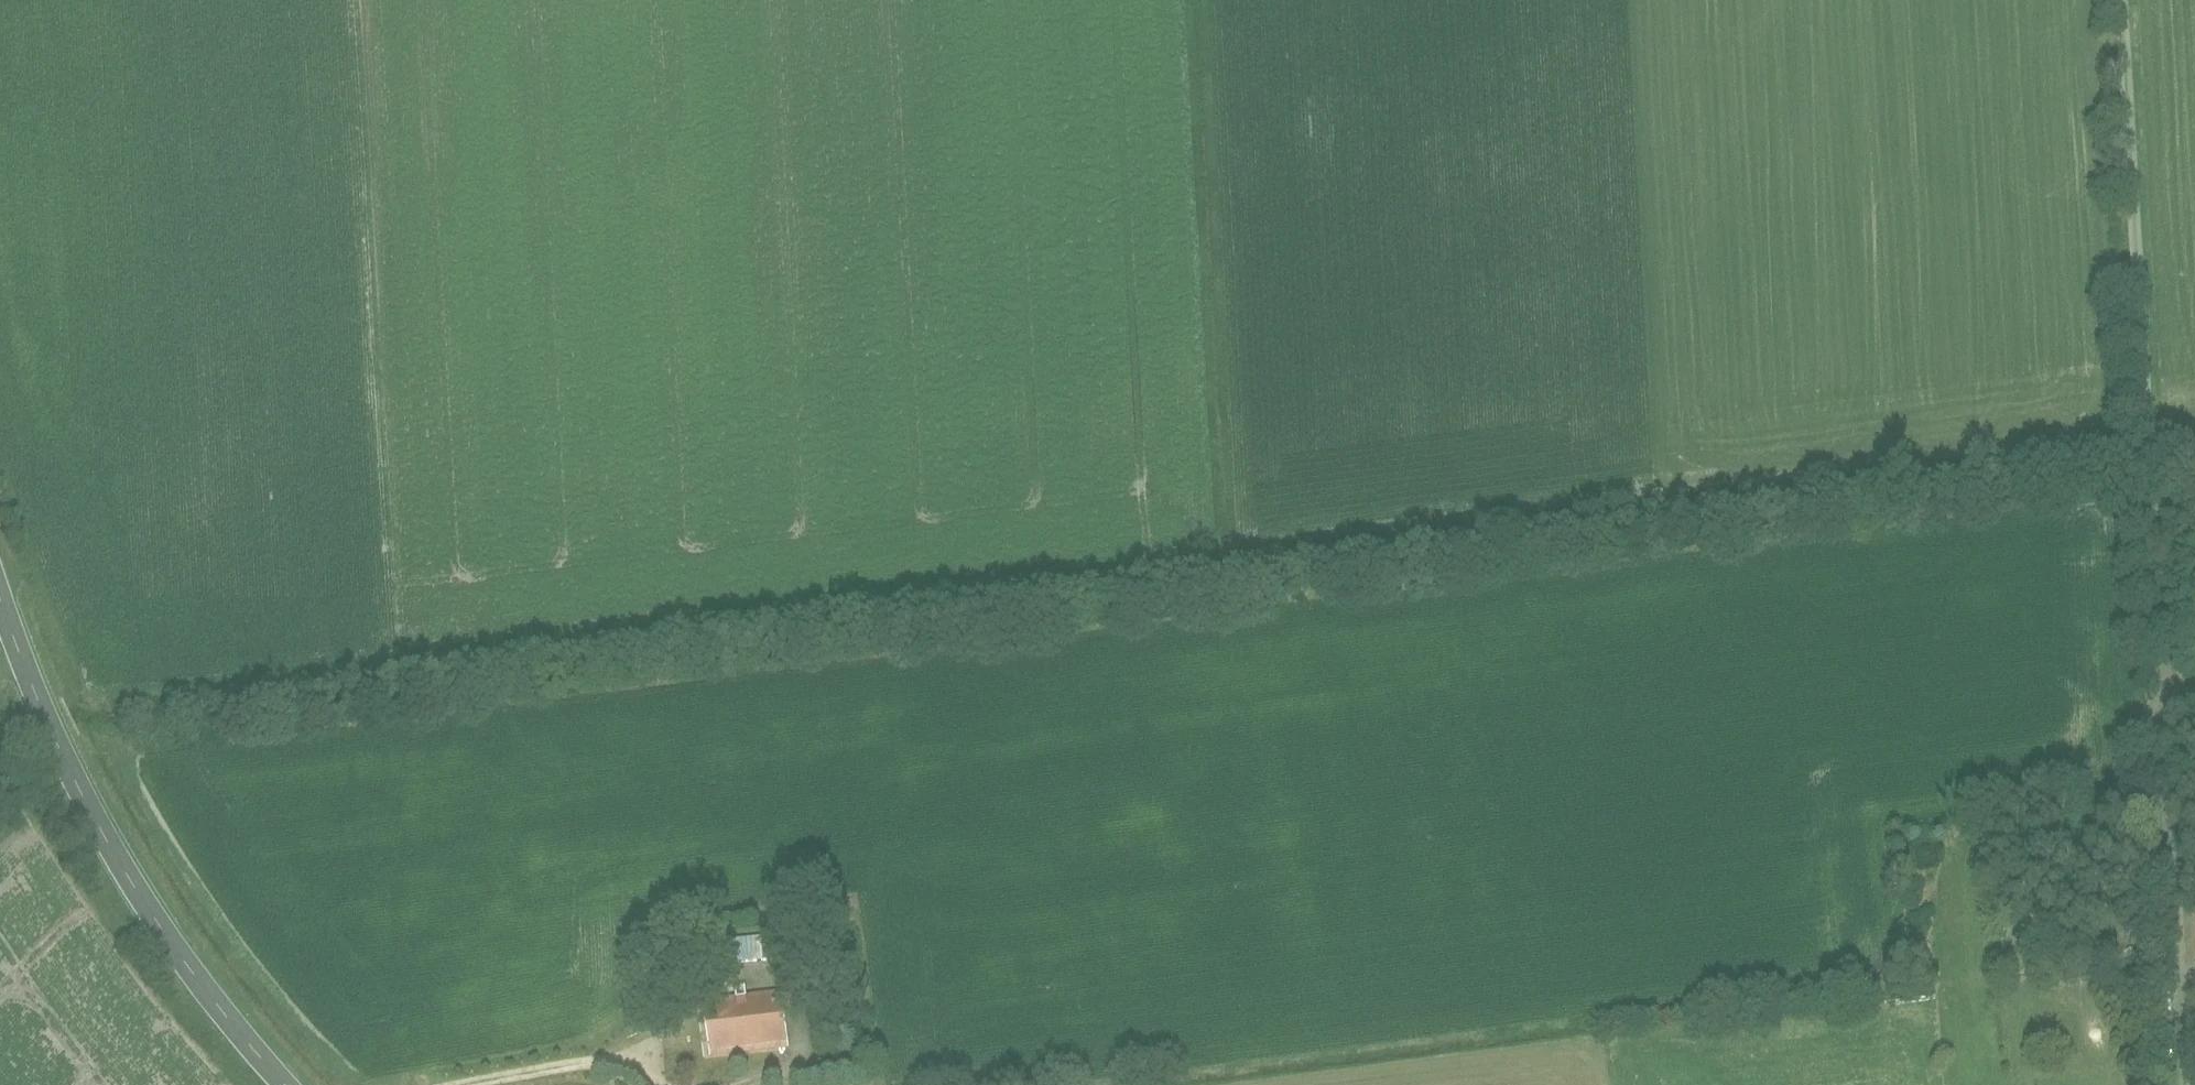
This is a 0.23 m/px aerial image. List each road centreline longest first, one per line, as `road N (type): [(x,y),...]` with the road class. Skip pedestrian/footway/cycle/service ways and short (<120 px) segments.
road 1 (residential): [(2185,1084),(2121,0)]
road 2 (tertiary): [(0,588),(75,792),(149,922),(223,1025),(281,1084)]
road 3 (track): [(486,1084),(654,1055),(687,988)]

